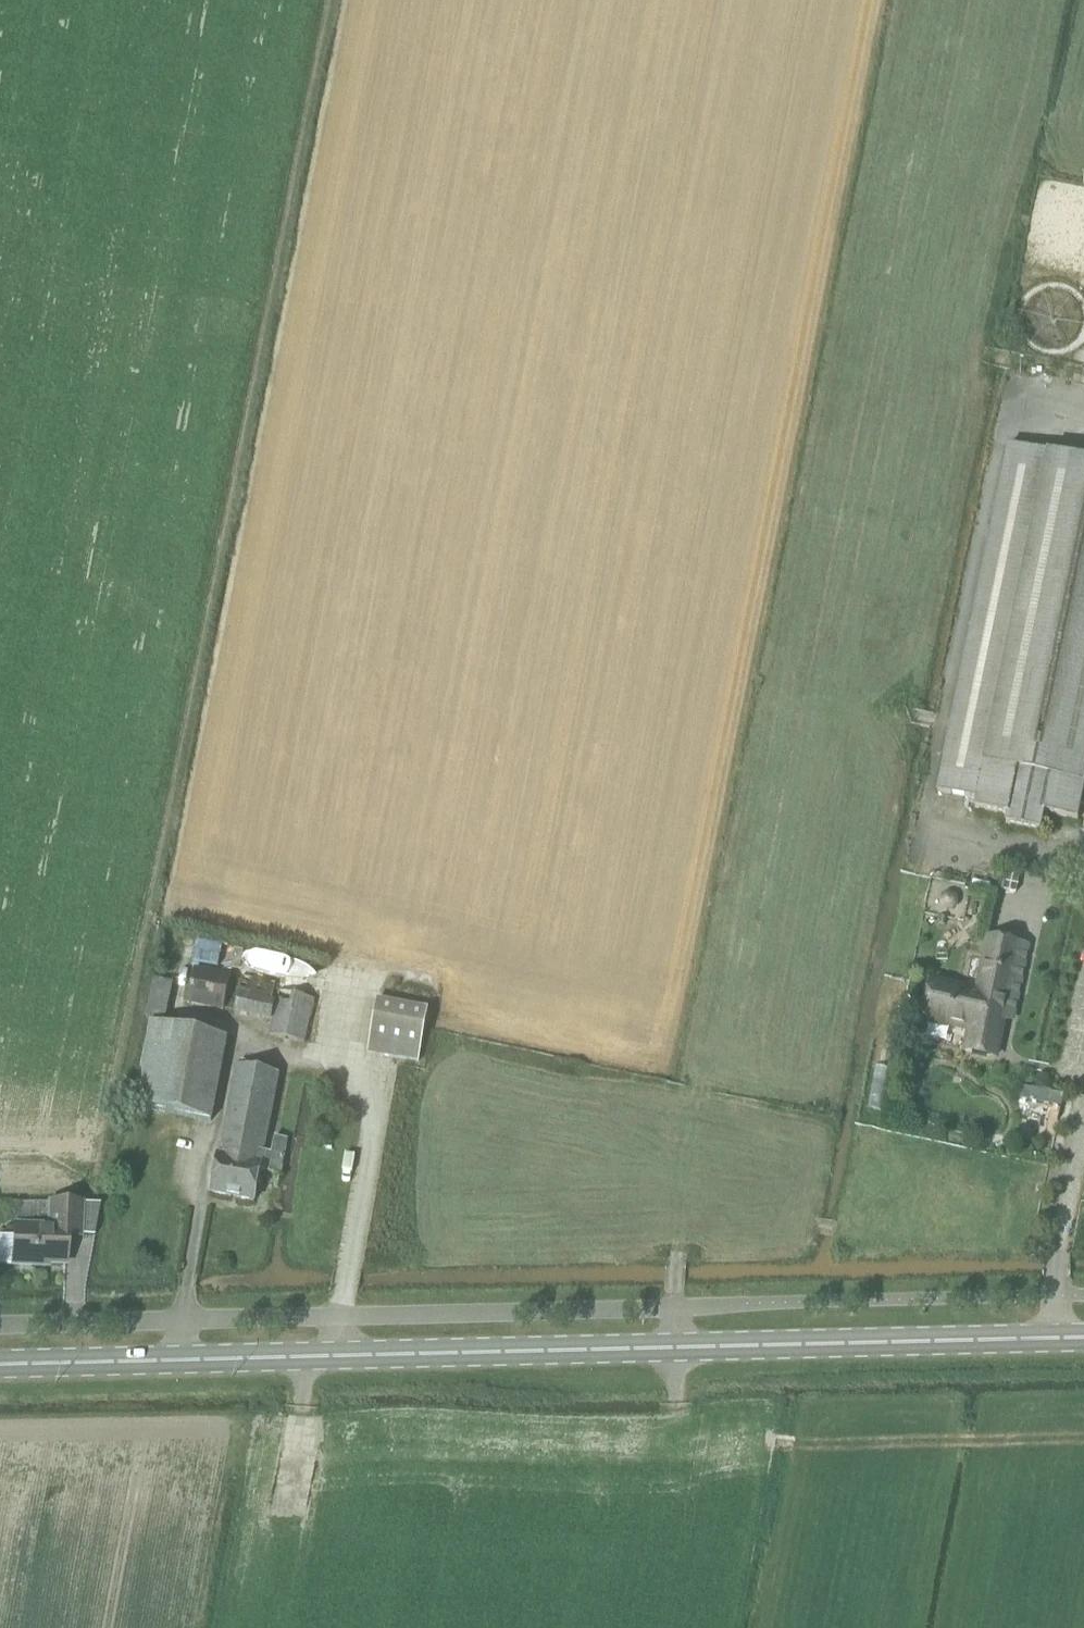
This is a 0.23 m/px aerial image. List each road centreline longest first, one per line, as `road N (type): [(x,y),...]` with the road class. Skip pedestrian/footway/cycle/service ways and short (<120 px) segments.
road 1 (secondary): [(0,1365),(677,1347)]
road 2 (unclassified): [(677,1311),(0,1329)]
road 3 (secondary): [(677,1347),(1083,1336)]

